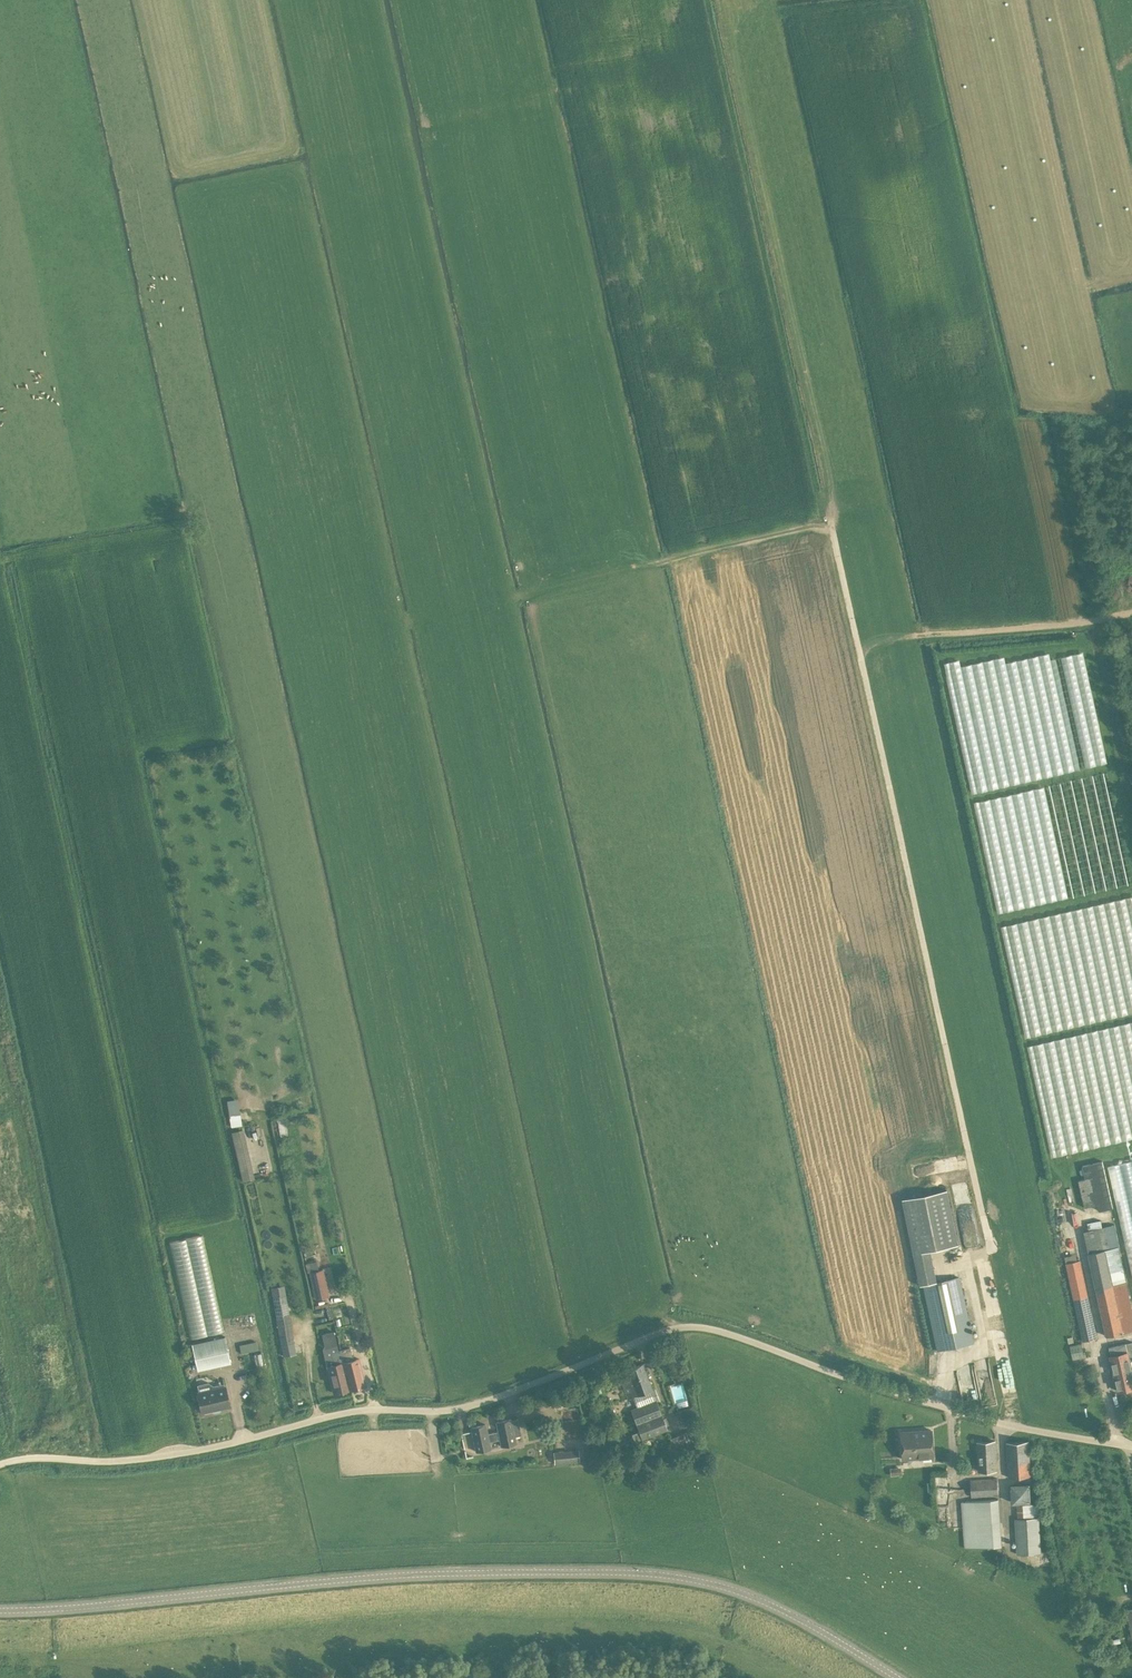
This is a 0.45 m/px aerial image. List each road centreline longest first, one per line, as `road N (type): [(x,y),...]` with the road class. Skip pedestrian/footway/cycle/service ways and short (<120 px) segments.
road 1 (unclassified): [(0,1465),(118,1461),(373,1409),(462,1408),(672,1328),(700,1327),(1006,1424),(1131,1445)]
road 2 (tertiary): [(895,1677),(750,1596),(643,1574),(417,1574),(0,1611)]

